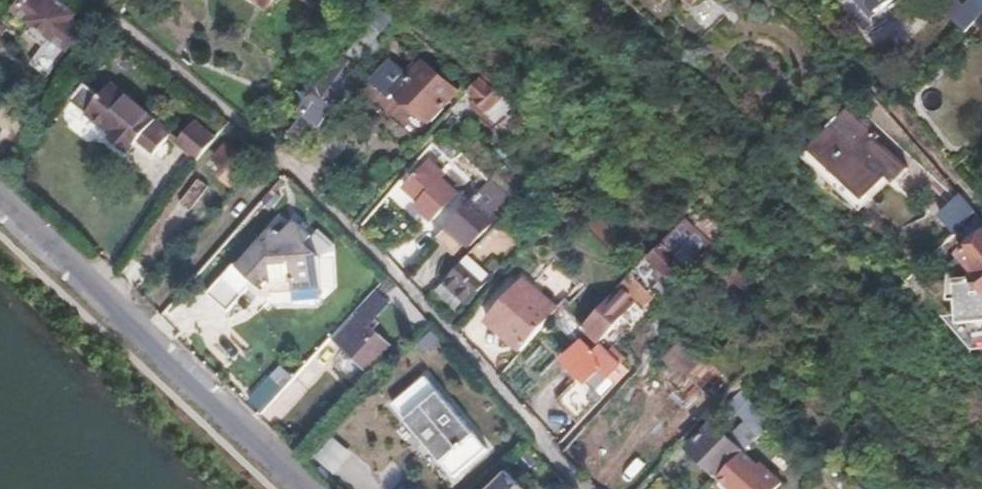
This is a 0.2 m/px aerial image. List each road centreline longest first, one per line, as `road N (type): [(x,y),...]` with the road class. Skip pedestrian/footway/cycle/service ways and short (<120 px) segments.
road 1 (tertiary): [(0,197),(310,488)]

